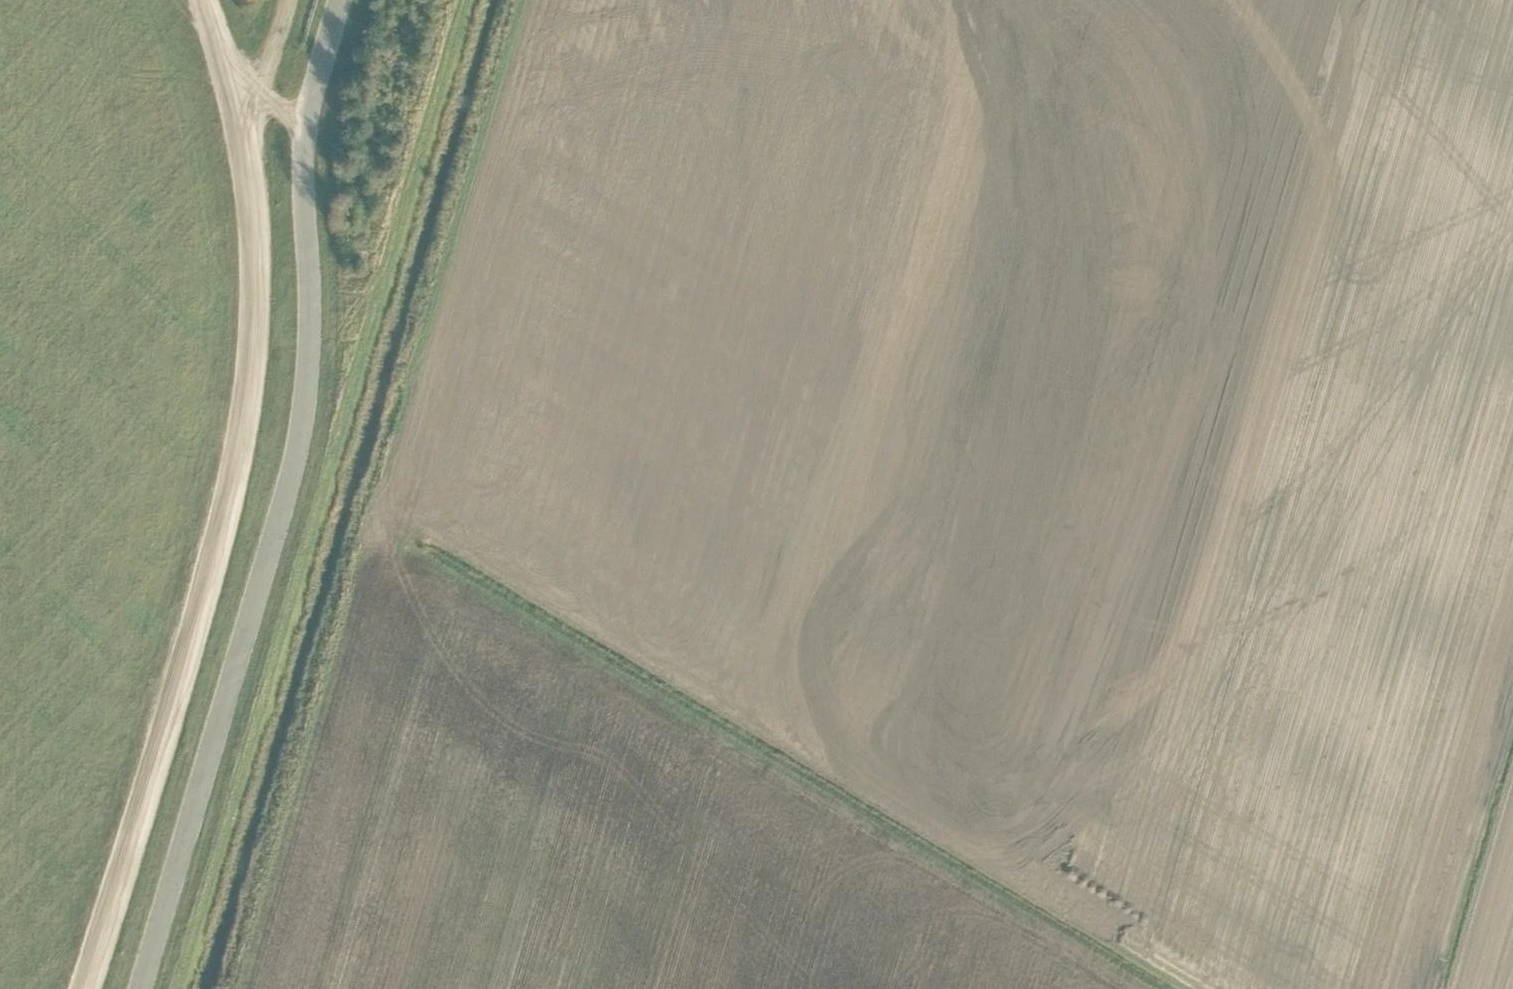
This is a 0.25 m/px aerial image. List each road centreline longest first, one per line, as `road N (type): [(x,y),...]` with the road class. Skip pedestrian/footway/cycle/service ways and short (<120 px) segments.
road 1 (track): [(80,988),(133,839),(241,434),(250,337),(250,124),(287,0)]

